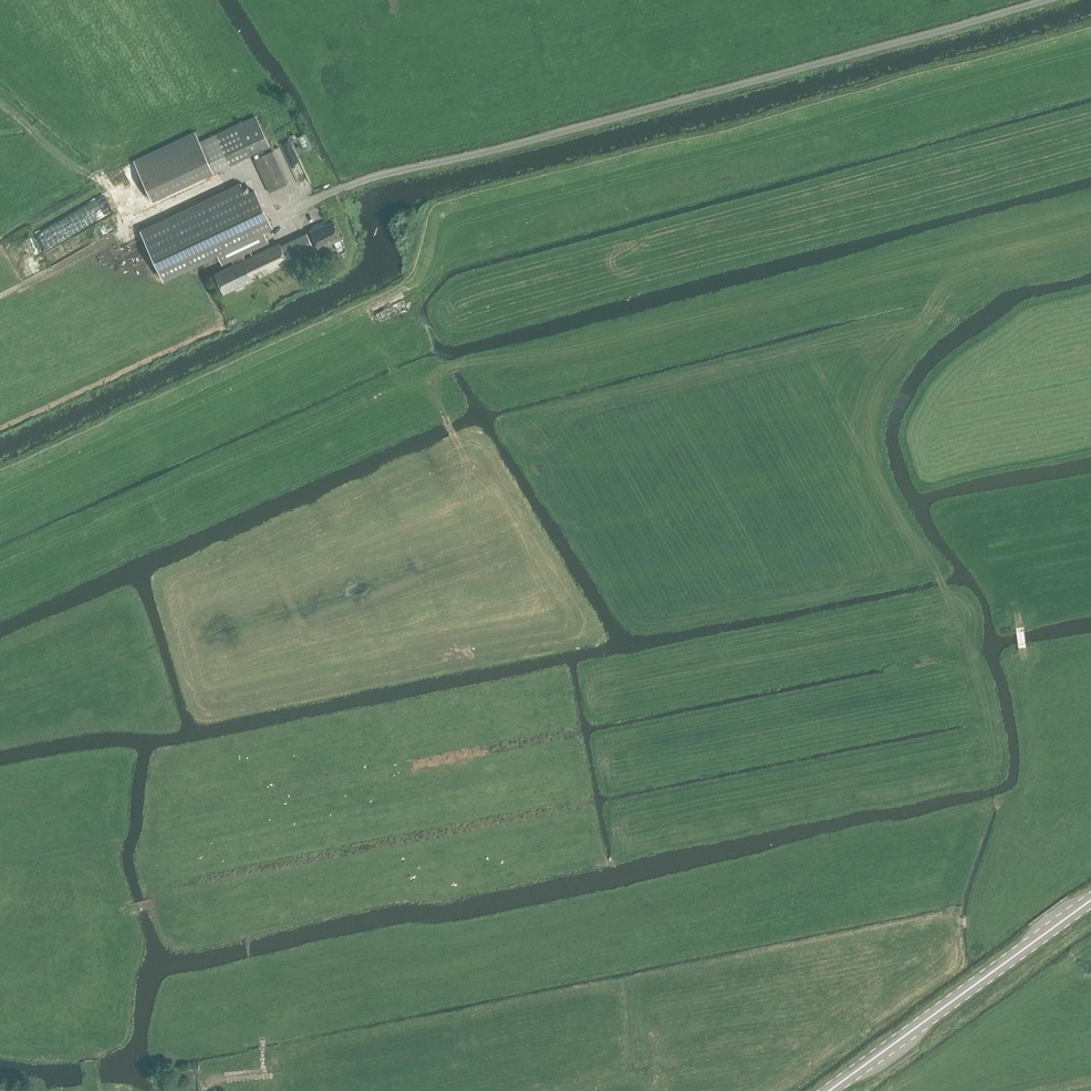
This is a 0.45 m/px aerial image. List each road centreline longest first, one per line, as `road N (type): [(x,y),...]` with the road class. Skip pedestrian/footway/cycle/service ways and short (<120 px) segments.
road 1 (track): [(0,297),(249,170),(278,217)]
road 2 (secondary): [(829,1090),(1090,900)]

